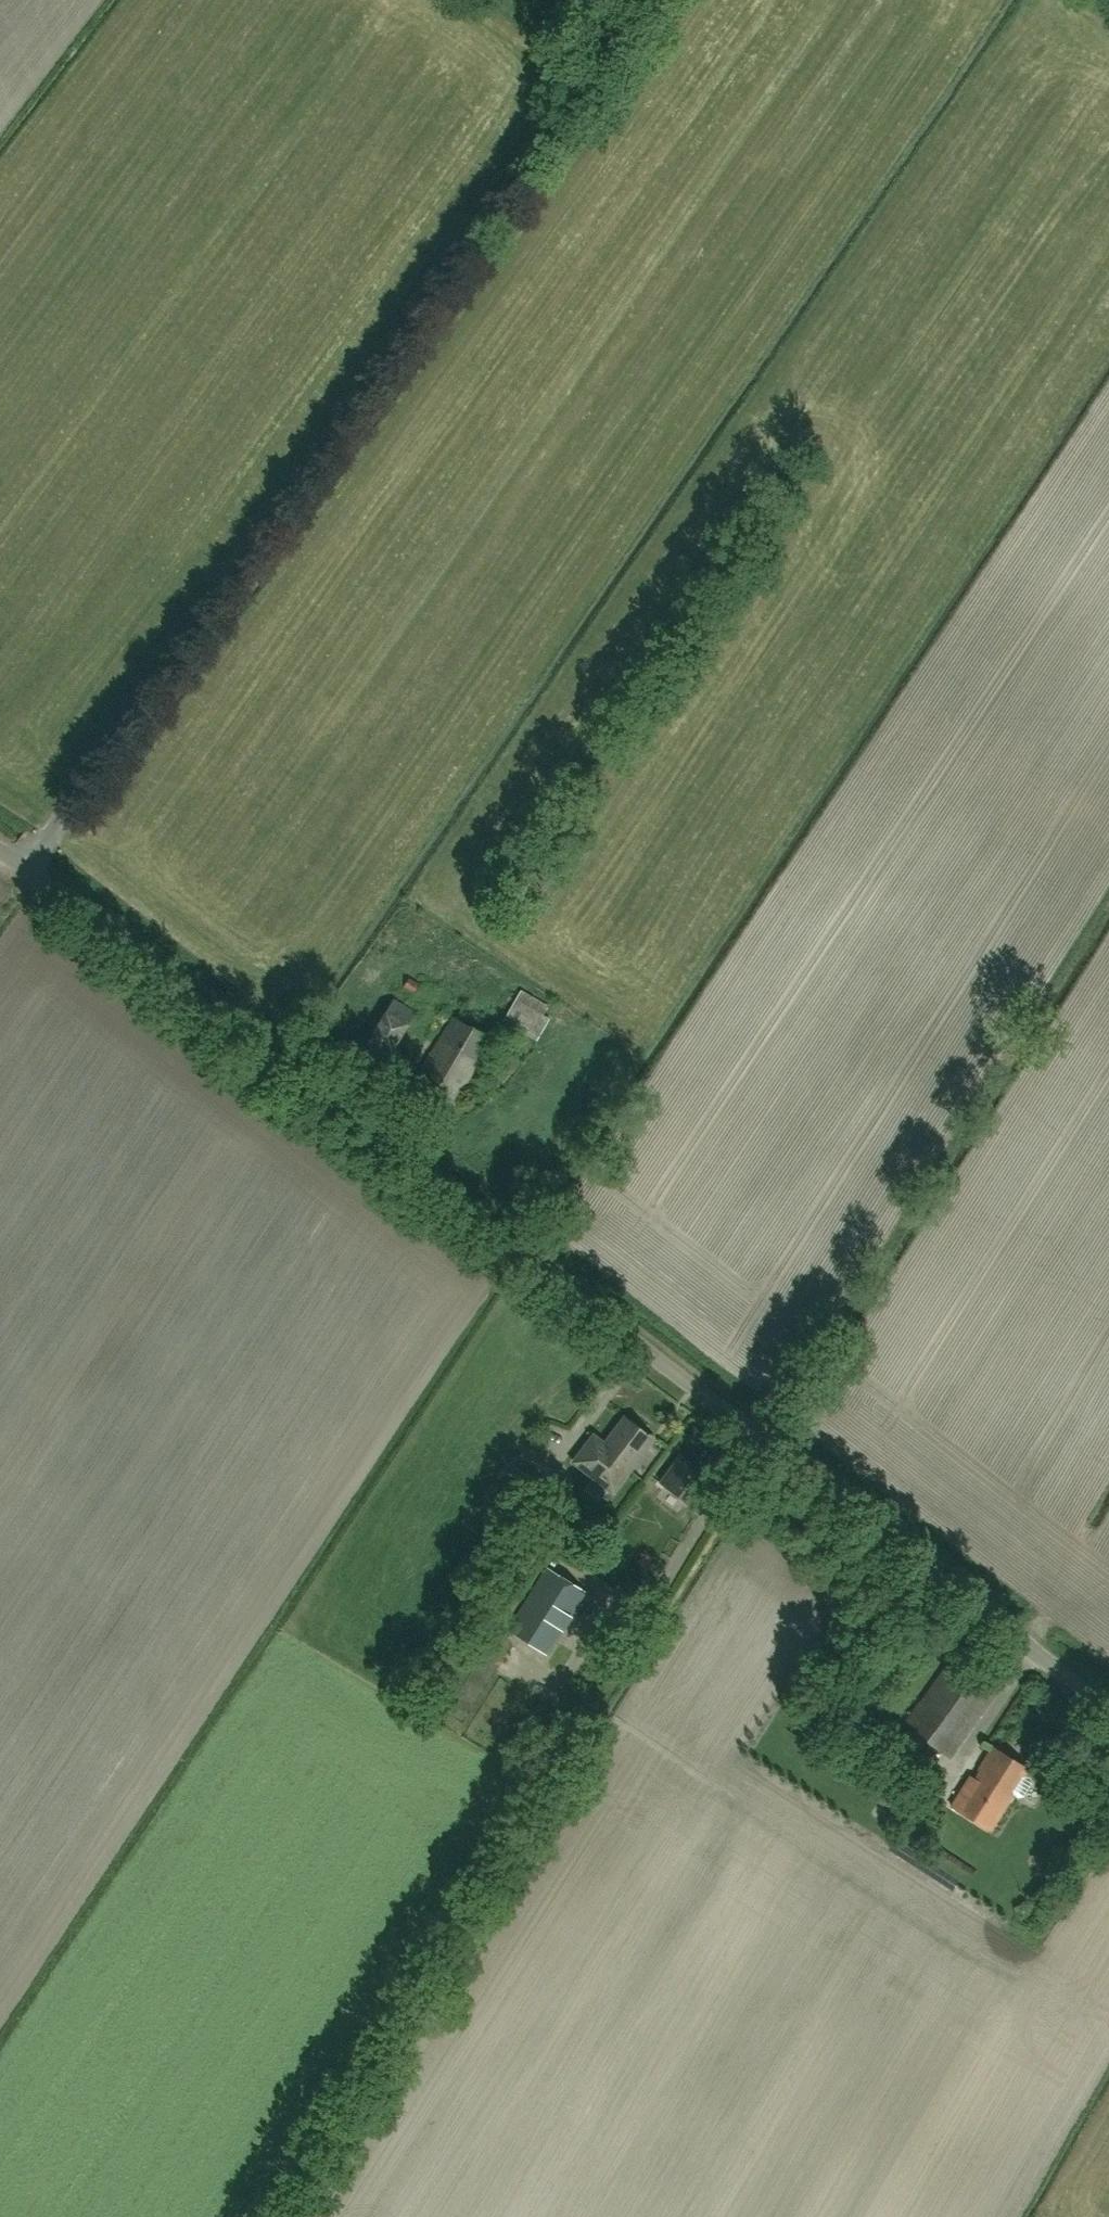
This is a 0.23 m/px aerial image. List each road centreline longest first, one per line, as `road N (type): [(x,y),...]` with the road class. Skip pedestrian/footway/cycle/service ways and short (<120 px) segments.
road 1 (unclassified): [(1108,1716),(0,858)]

